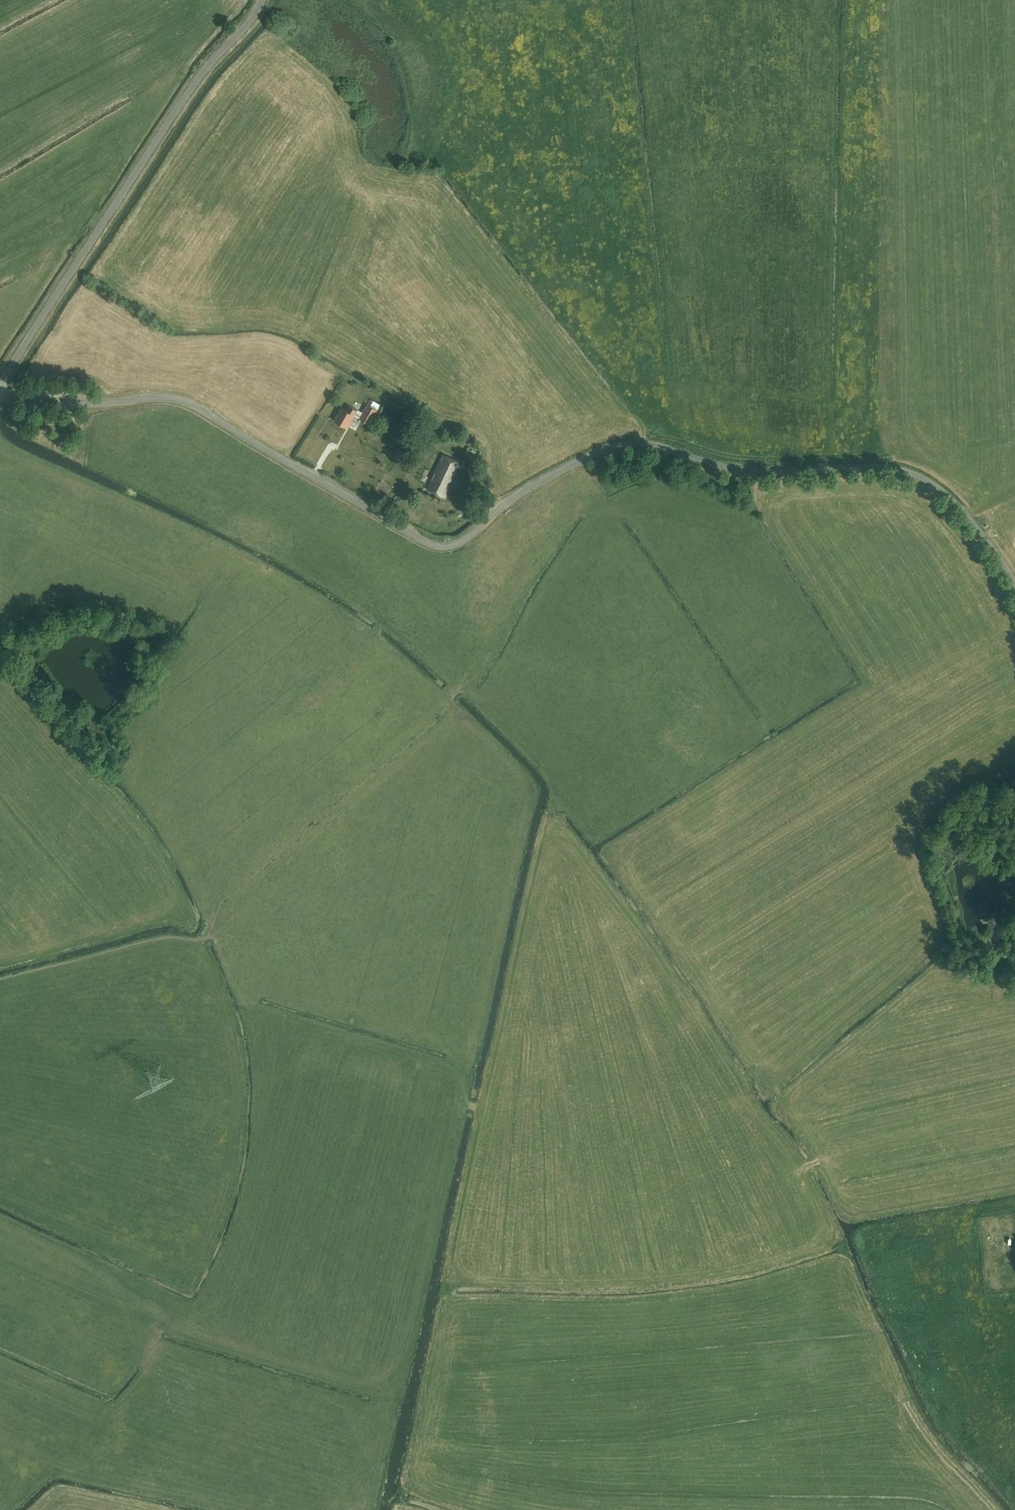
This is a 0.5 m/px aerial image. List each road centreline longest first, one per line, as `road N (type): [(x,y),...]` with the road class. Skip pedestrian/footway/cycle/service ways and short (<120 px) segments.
road 1 (unclassified): [(1014,583),(954,501),(890,468),(755,471),(652,444),(619,445),(531,486),(463,542),(434,546),(183,401),(0,394)]
road 2 (unclassified): [(0,389),(195,82),(262,0)]
road 3 (track): [(906,1402),(996,1509)]

